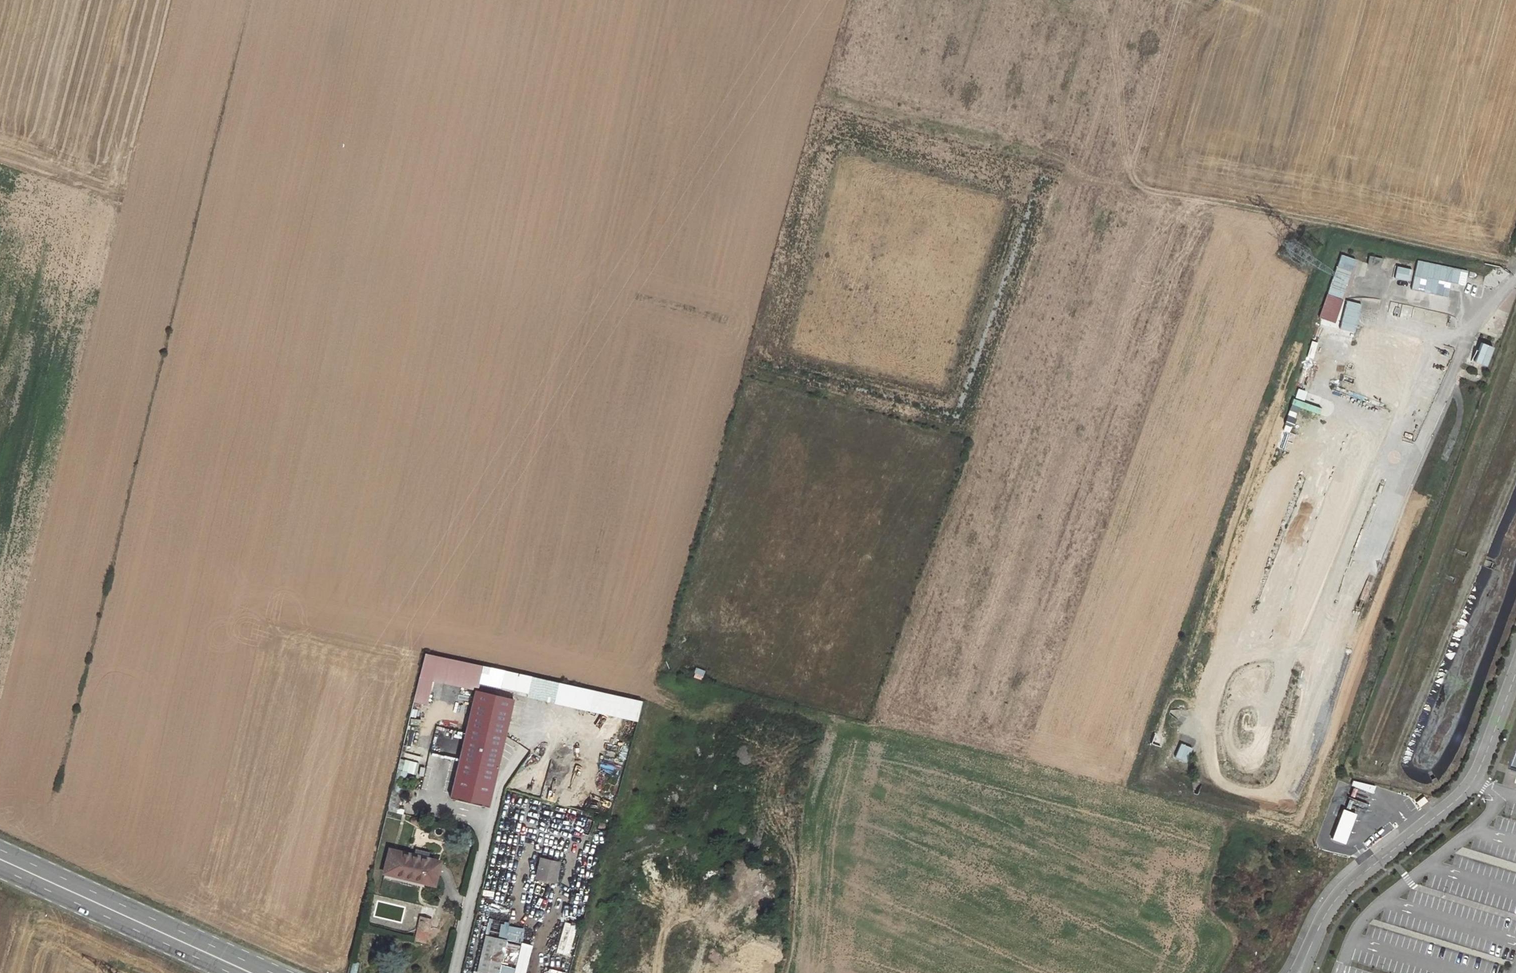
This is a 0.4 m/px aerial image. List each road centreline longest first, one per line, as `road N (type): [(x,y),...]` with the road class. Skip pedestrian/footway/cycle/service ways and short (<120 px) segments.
road 1 (unclassified): [(1297,972),(1326,912),(1353,880),(1464,794),(1515,676)]
road 2 (primary): [(0,859),(251,972)]

